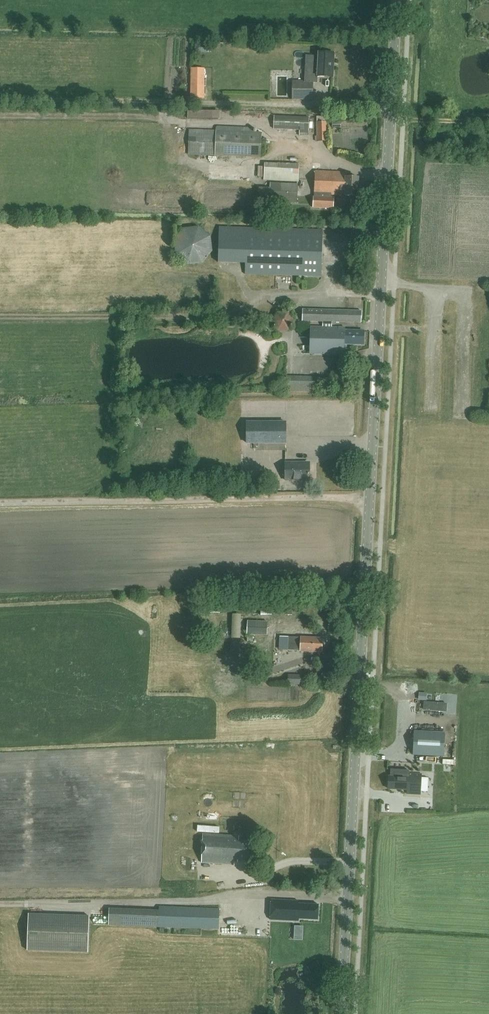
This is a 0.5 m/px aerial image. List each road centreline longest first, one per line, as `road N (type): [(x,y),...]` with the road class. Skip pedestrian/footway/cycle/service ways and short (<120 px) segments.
road 1 (secondary): [(341,1013),(395,0)]
road 2 (track): [(245,312),(0,314)]
road 3 (track): [(185,105),(0,103)]

